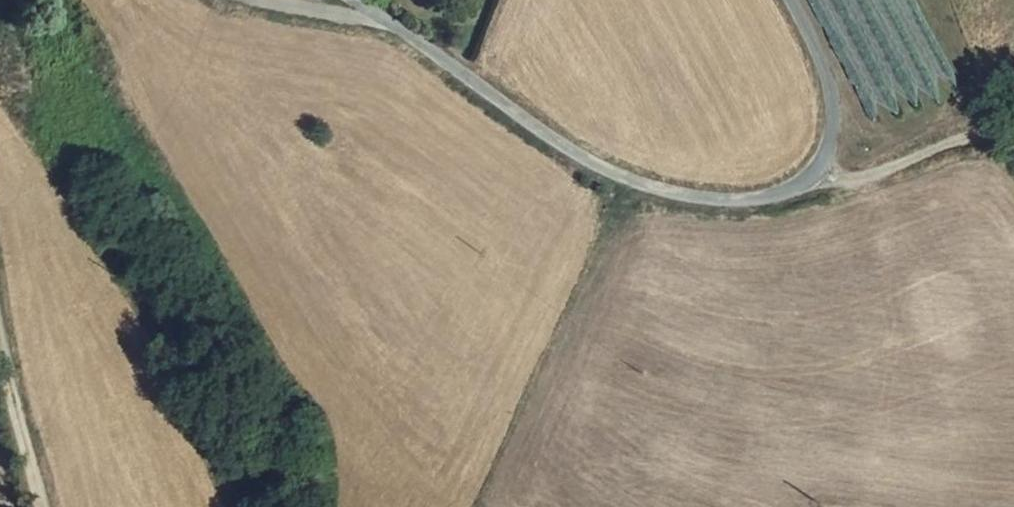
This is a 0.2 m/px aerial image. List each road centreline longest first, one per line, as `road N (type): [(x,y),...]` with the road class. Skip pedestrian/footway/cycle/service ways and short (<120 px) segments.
road 1 (unclassified): [(381,21),(572,153),(710,202),(812,183),(836,118),(790,0)]
road 2 (track): [(812,183),(902,169),(996,137),(1013,145)]
road 3 (track): [(44,506),(0,343)]
road 4 (unclassified): [(261,0),(327,22),(381,21)]

